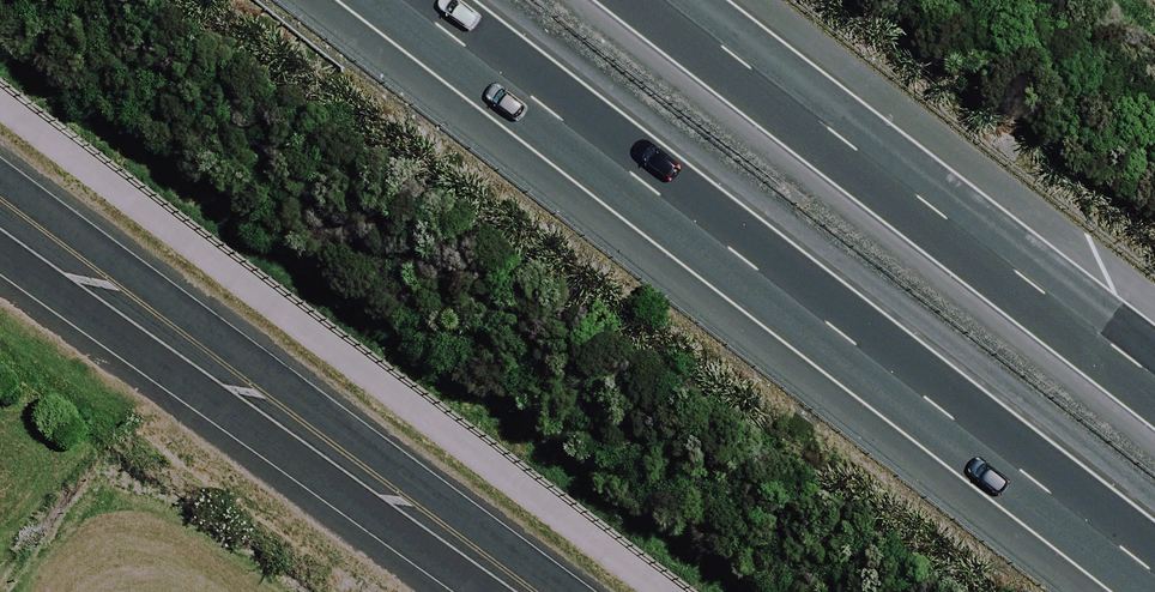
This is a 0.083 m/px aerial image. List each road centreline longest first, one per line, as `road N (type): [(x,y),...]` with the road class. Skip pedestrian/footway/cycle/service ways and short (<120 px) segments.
road 1 (motorway): [(1142,591),(383,0)]
road 2 (motorway): [(645,0),(1154,396)]
road 3 (unclassified): [(0,254),(456,591)]

